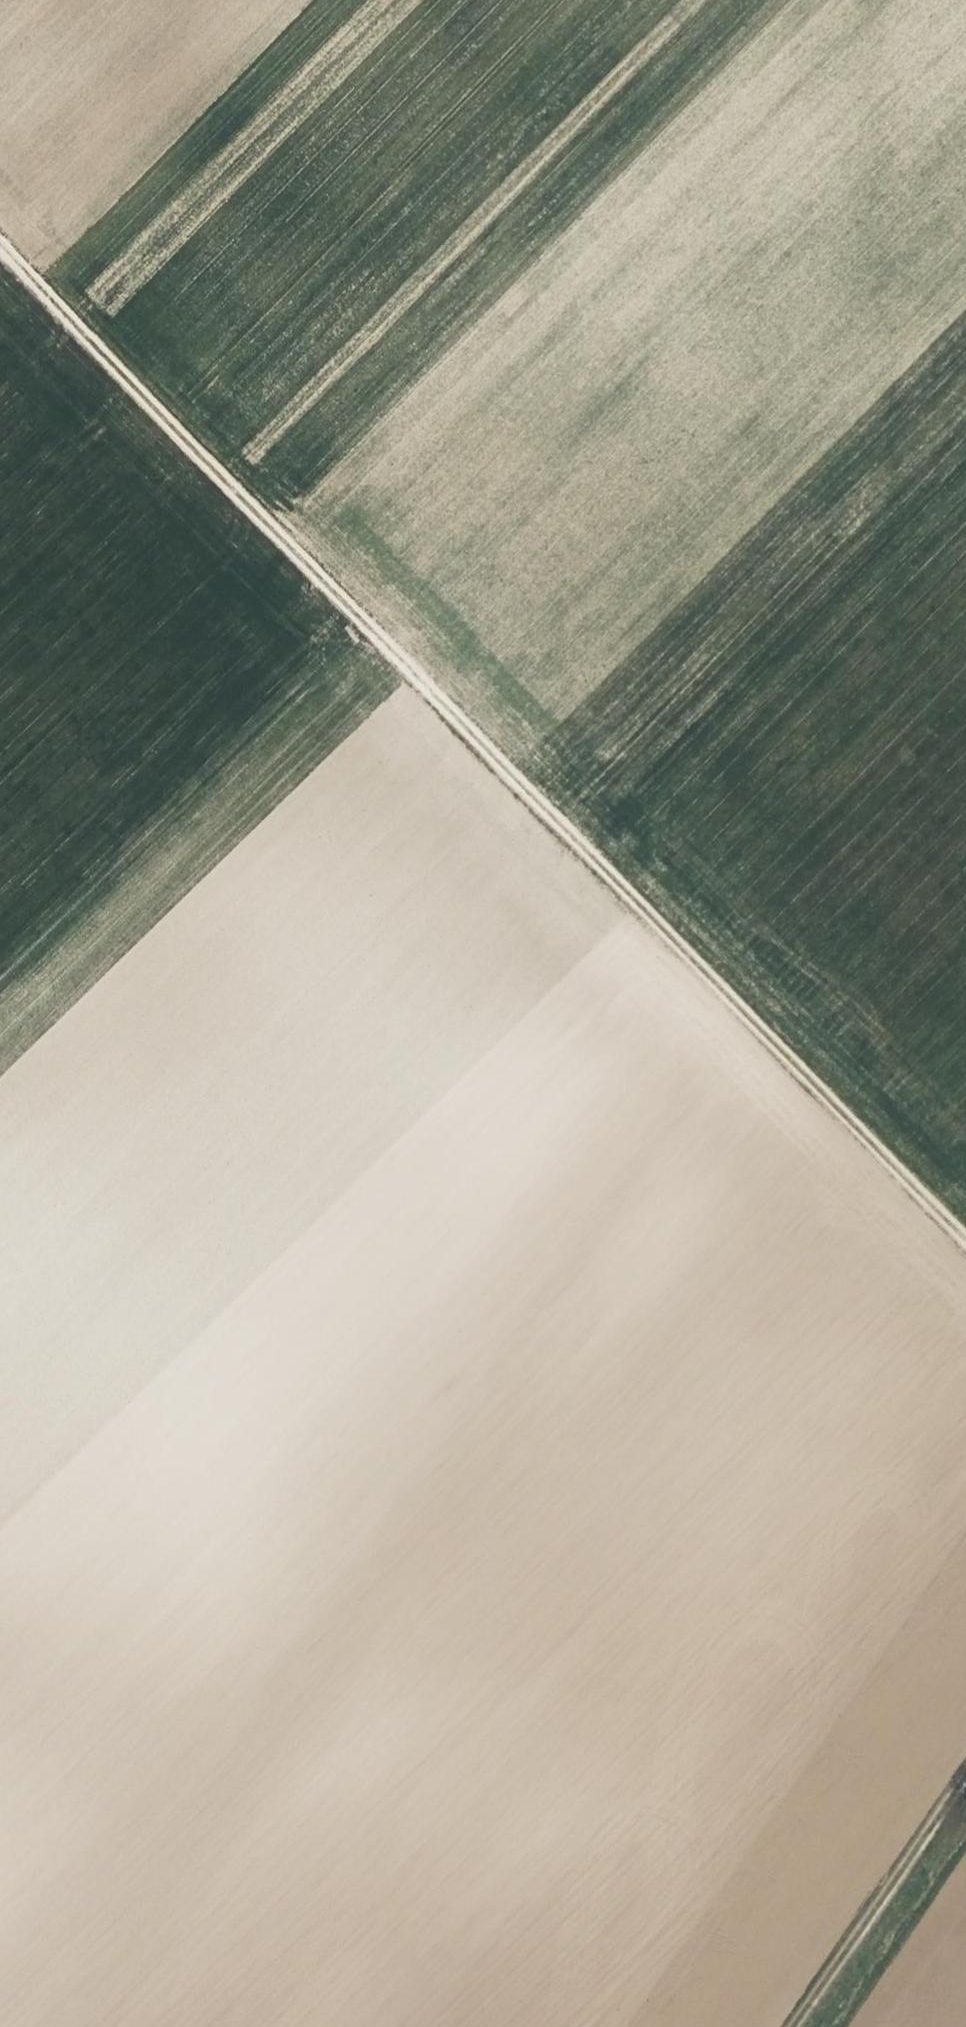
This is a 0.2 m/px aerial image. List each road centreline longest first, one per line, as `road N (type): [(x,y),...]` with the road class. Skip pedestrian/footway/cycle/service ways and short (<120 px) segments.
road 1 (track): [(0,255),(965,1246)]
road 2 (track): [(799,2026),(965,1783)]

